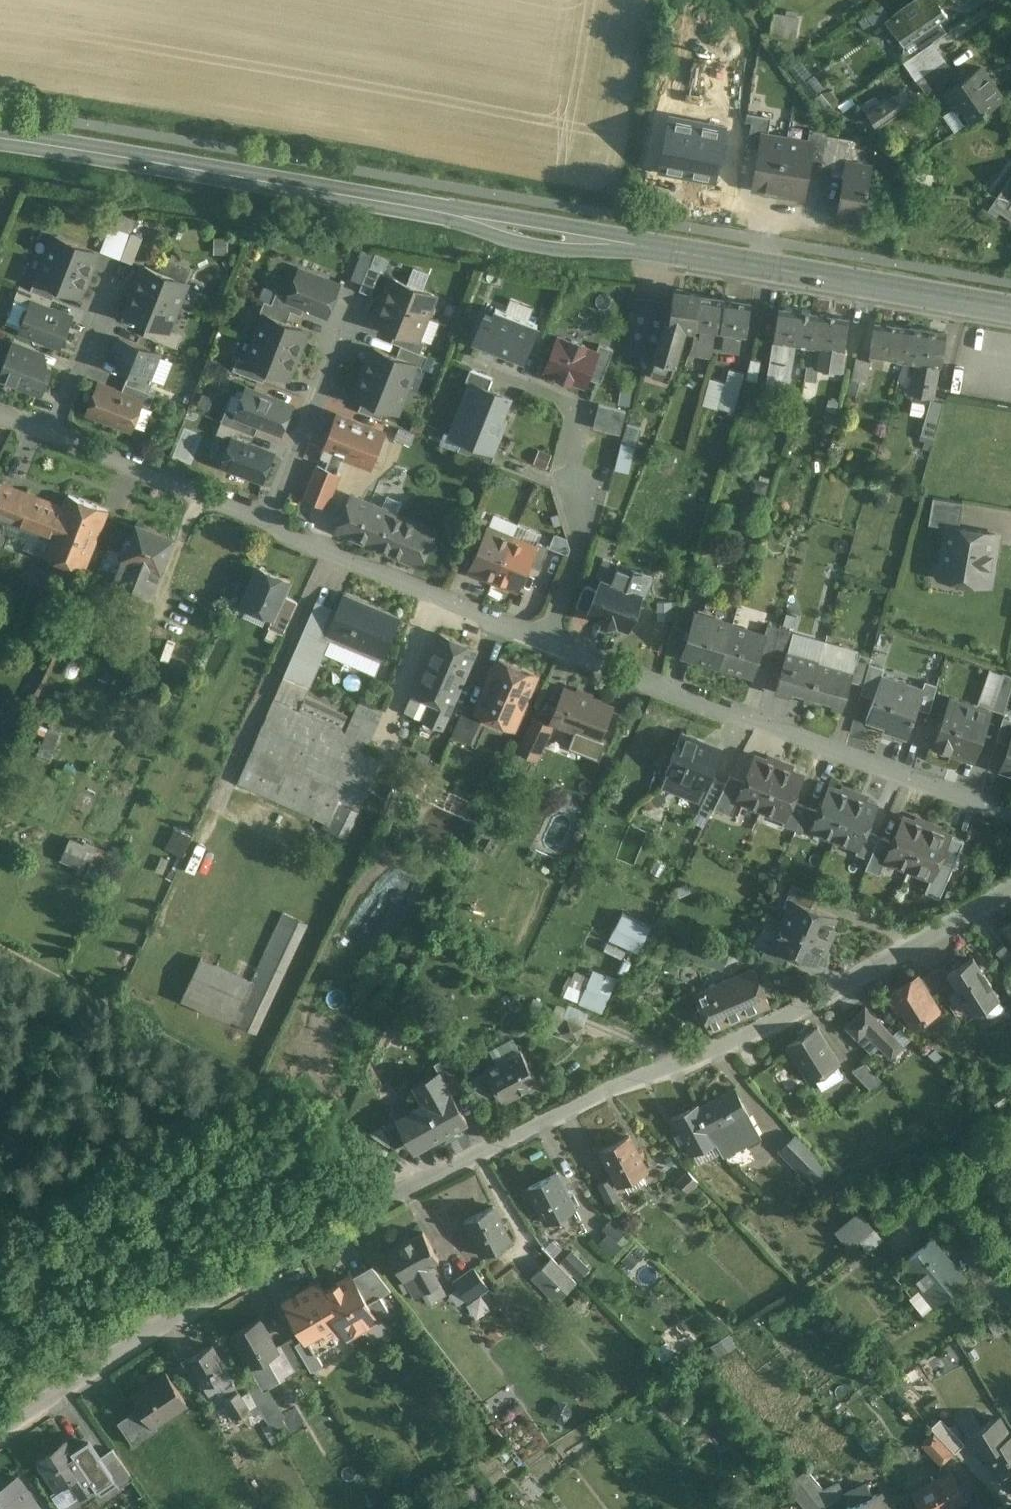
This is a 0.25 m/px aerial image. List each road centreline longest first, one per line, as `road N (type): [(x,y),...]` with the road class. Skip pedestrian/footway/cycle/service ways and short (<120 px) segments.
road 1 (residential): [(1010,886),(812,1006),(408,1186),(0,1429)]
road 2 (residential): [(1010,818),(0,413)]
road 3 (secondary): [(0,141),(1010,308)]

